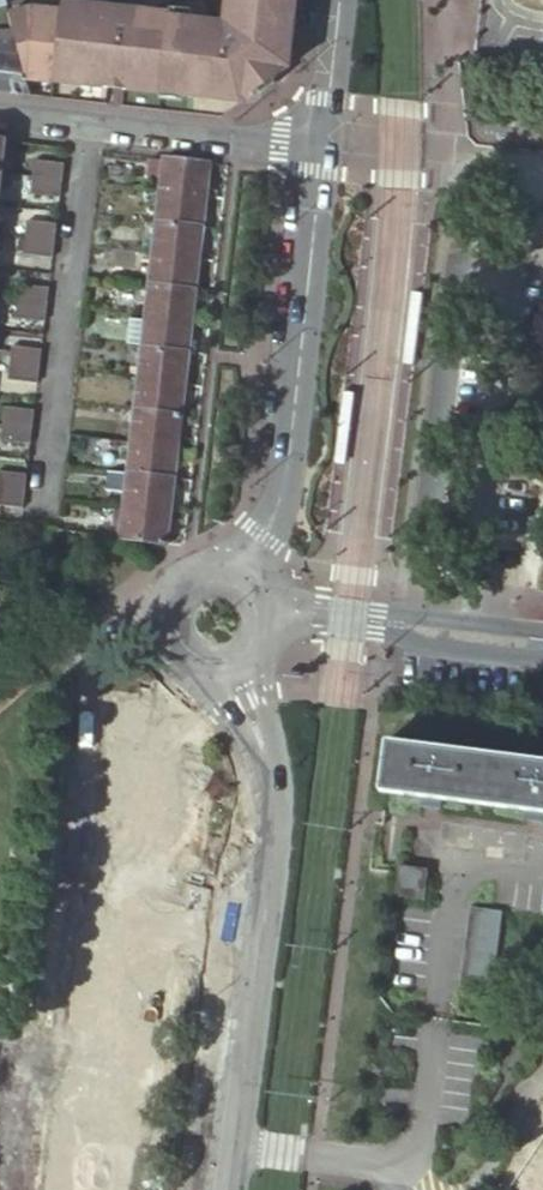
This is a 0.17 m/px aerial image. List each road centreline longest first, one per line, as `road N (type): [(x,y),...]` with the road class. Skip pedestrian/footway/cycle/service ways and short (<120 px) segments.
road 1 (unclassified): [(395,626),(452,167),(433,0)]
road 2 (residential): [(229,669),(273,782),(274,812),(228,1189)]
road 3 (unclassified): [(233,576),(263,536),(285,486),(324,140)]
road 4 (unclassified): [(324,140),(0,104)]
road 5 (unclassified): [(233,576),(188,582),(168,620),(186,660),(229,669)]
road 6 (unclassified): [(542,645),(395,626)]
road 7 (unclassified): [(324,140),(336,0)]
road 8 (unclassified): [(395,626),(321,615),(265,620)]

